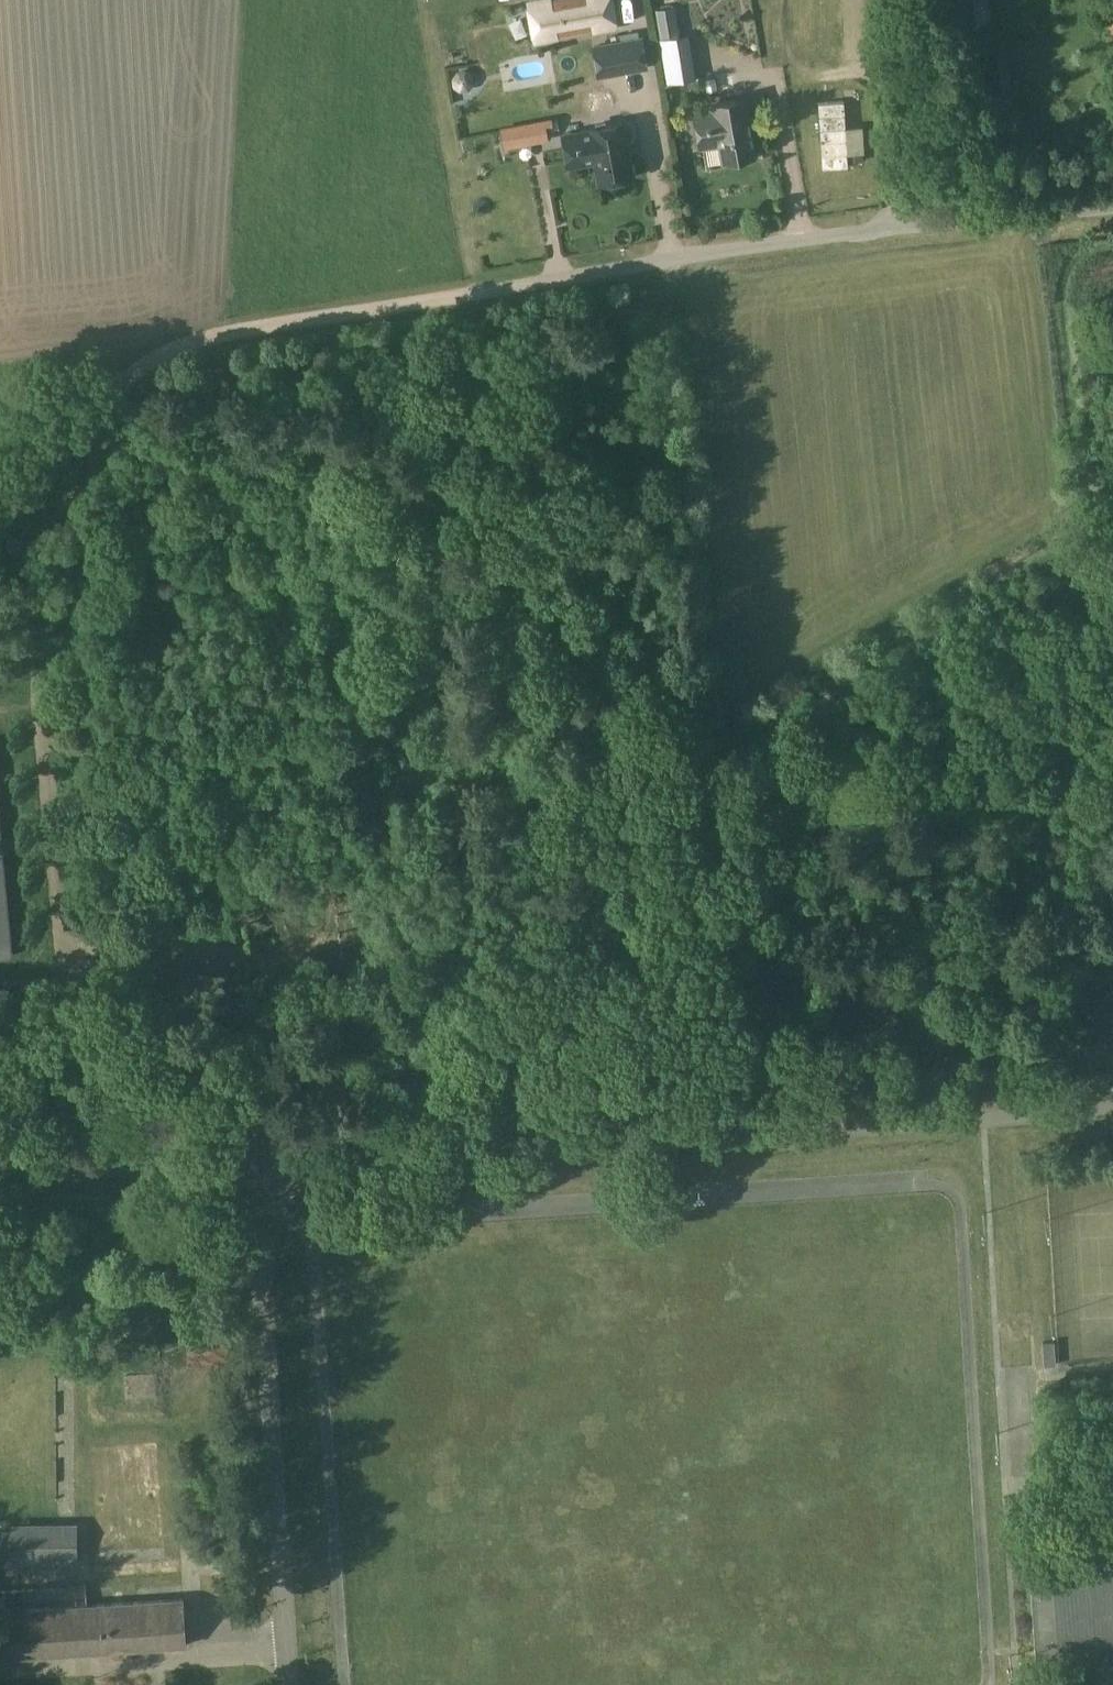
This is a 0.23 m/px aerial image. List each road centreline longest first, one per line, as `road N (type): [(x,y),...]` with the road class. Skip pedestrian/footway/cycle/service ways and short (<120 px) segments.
road 1 (unclassified): [(429,304),(646,269),(1112,211)]
road 2 (track): [(0,522),(140,362),(429,304)]

